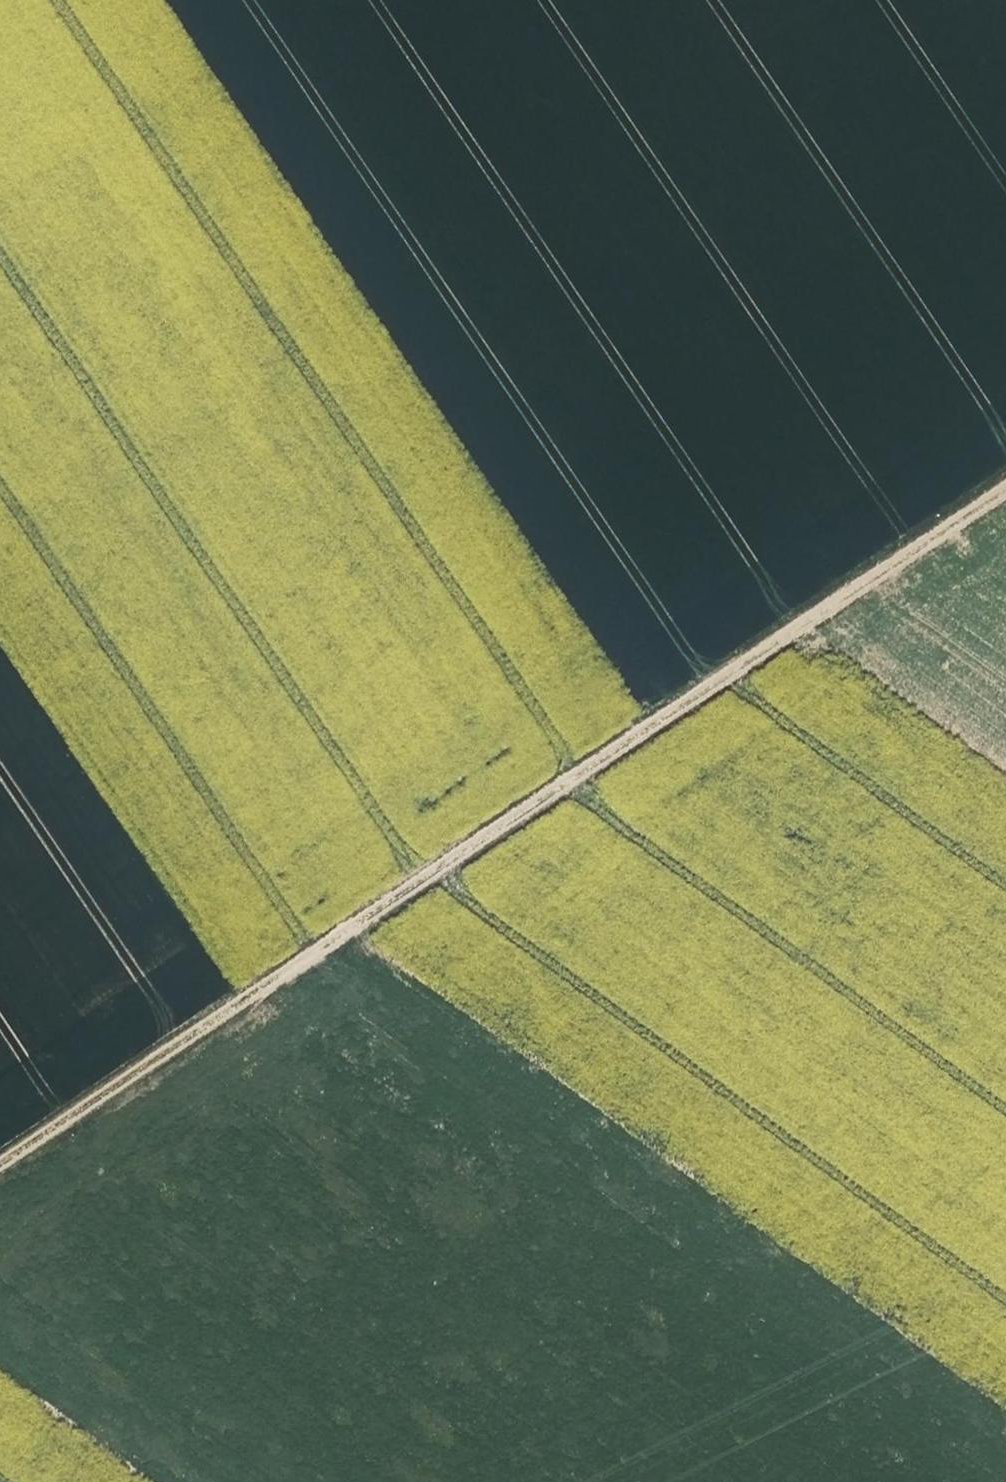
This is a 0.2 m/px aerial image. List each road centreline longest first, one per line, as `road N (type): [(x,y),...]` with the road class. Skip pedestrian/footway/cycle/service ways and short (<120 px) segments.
road 1 (track): [(1005,484),(0,1167)]

